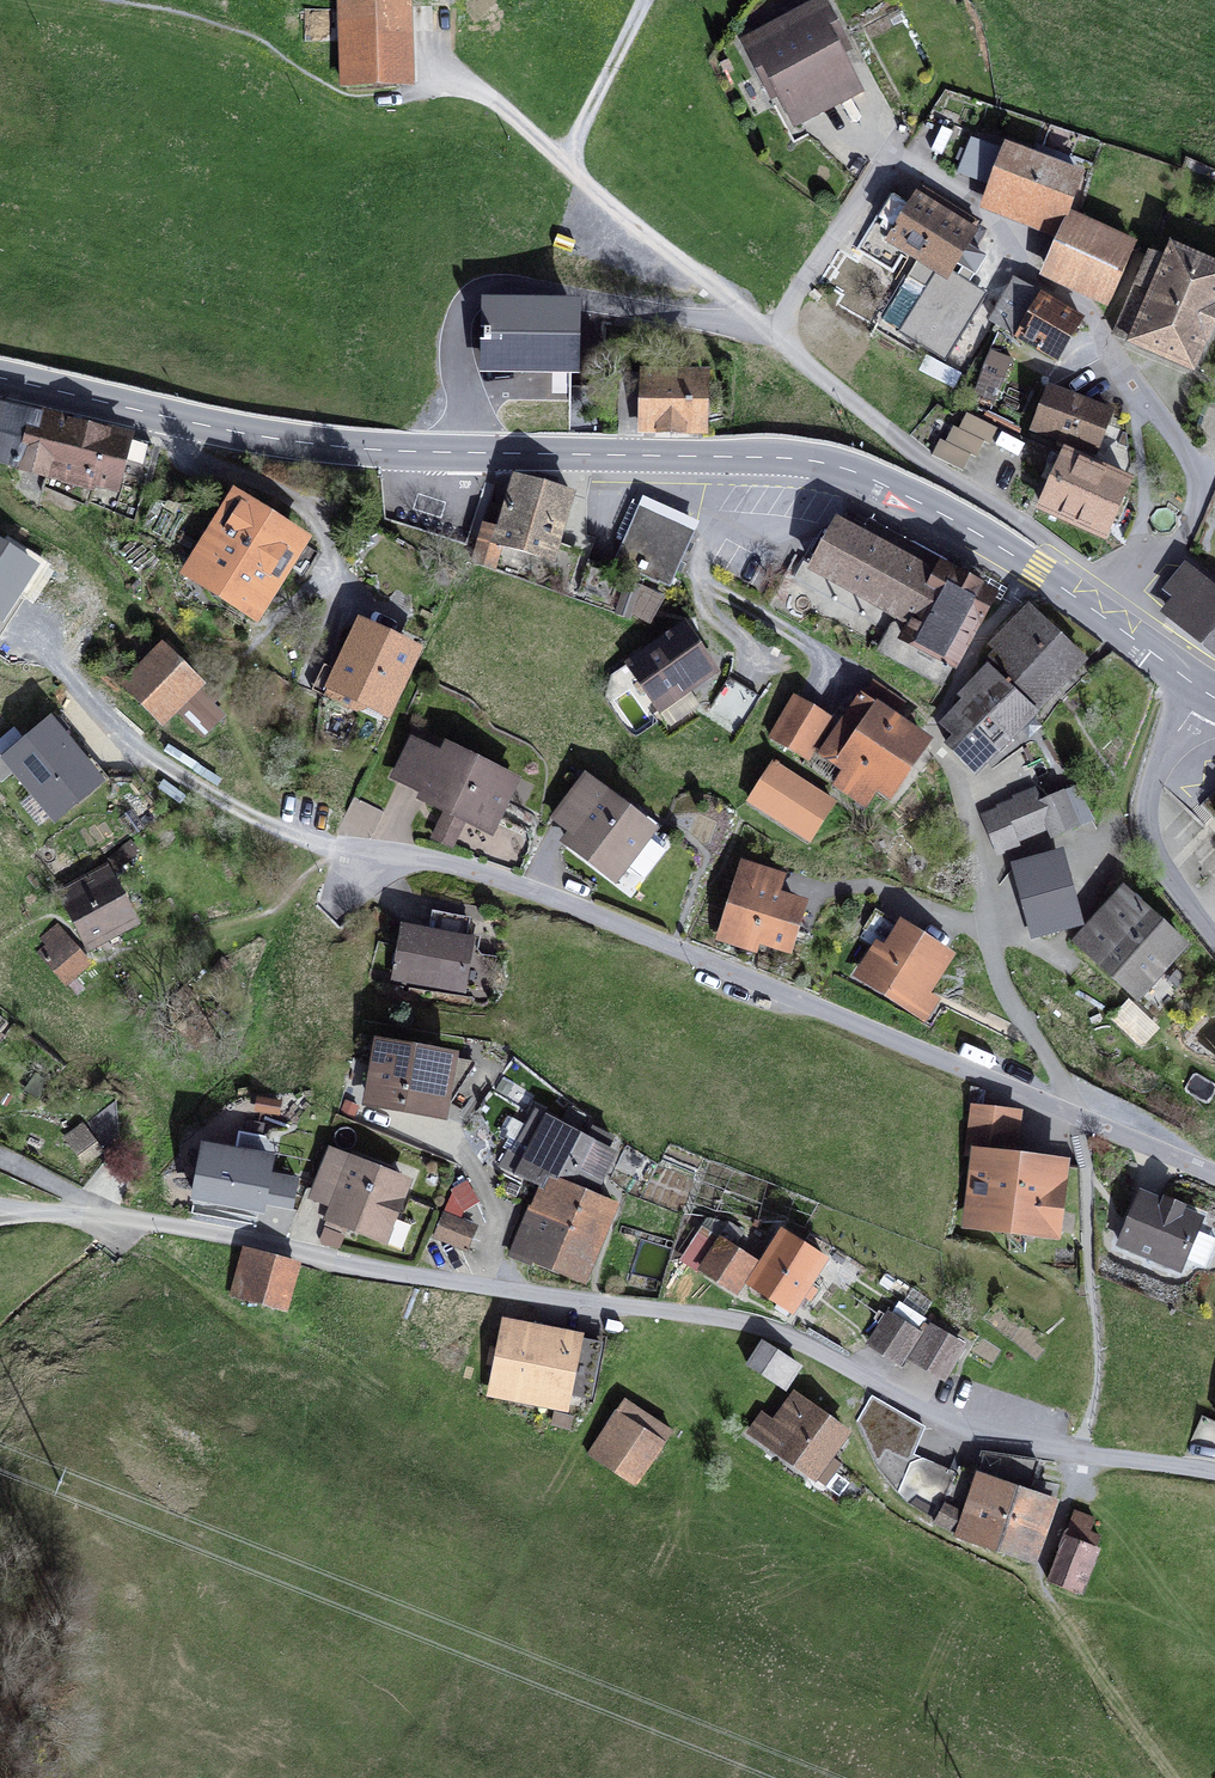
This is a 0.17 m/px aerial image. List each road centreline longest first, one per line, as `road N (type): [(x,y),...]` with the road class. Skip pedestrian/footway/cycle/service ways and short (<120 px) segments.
road 1 (residential): [(1214,1471),(987,1442),(811,1347),(742,1321),(326,1260),(117,1214),(0,1206)]
road 2 (residential): [(1038,570),(1054,546),(902,443),(793,353),(785,333),(799,284),(890,152),(981,204),(1029,270),(1092,317),(1206,488),(1172,550),(1085,603)]
road 3 (primary): [(1038,570),(890,488),(816,462),(313,443),(0,378)]
road 4 (residential): [(1214,1174),(552,897),(429,858),(333,846)]
road 5 (residential): [(1204,692),(1153,765),(1144,814),(1162,870),(1214,938)]
road 6 (track): [(1048,1599),(1174,1777)]
road 7 (track): [(270,1341),(132,1241)]
road 8 (primary): [(1204,692),(1085,603)]

